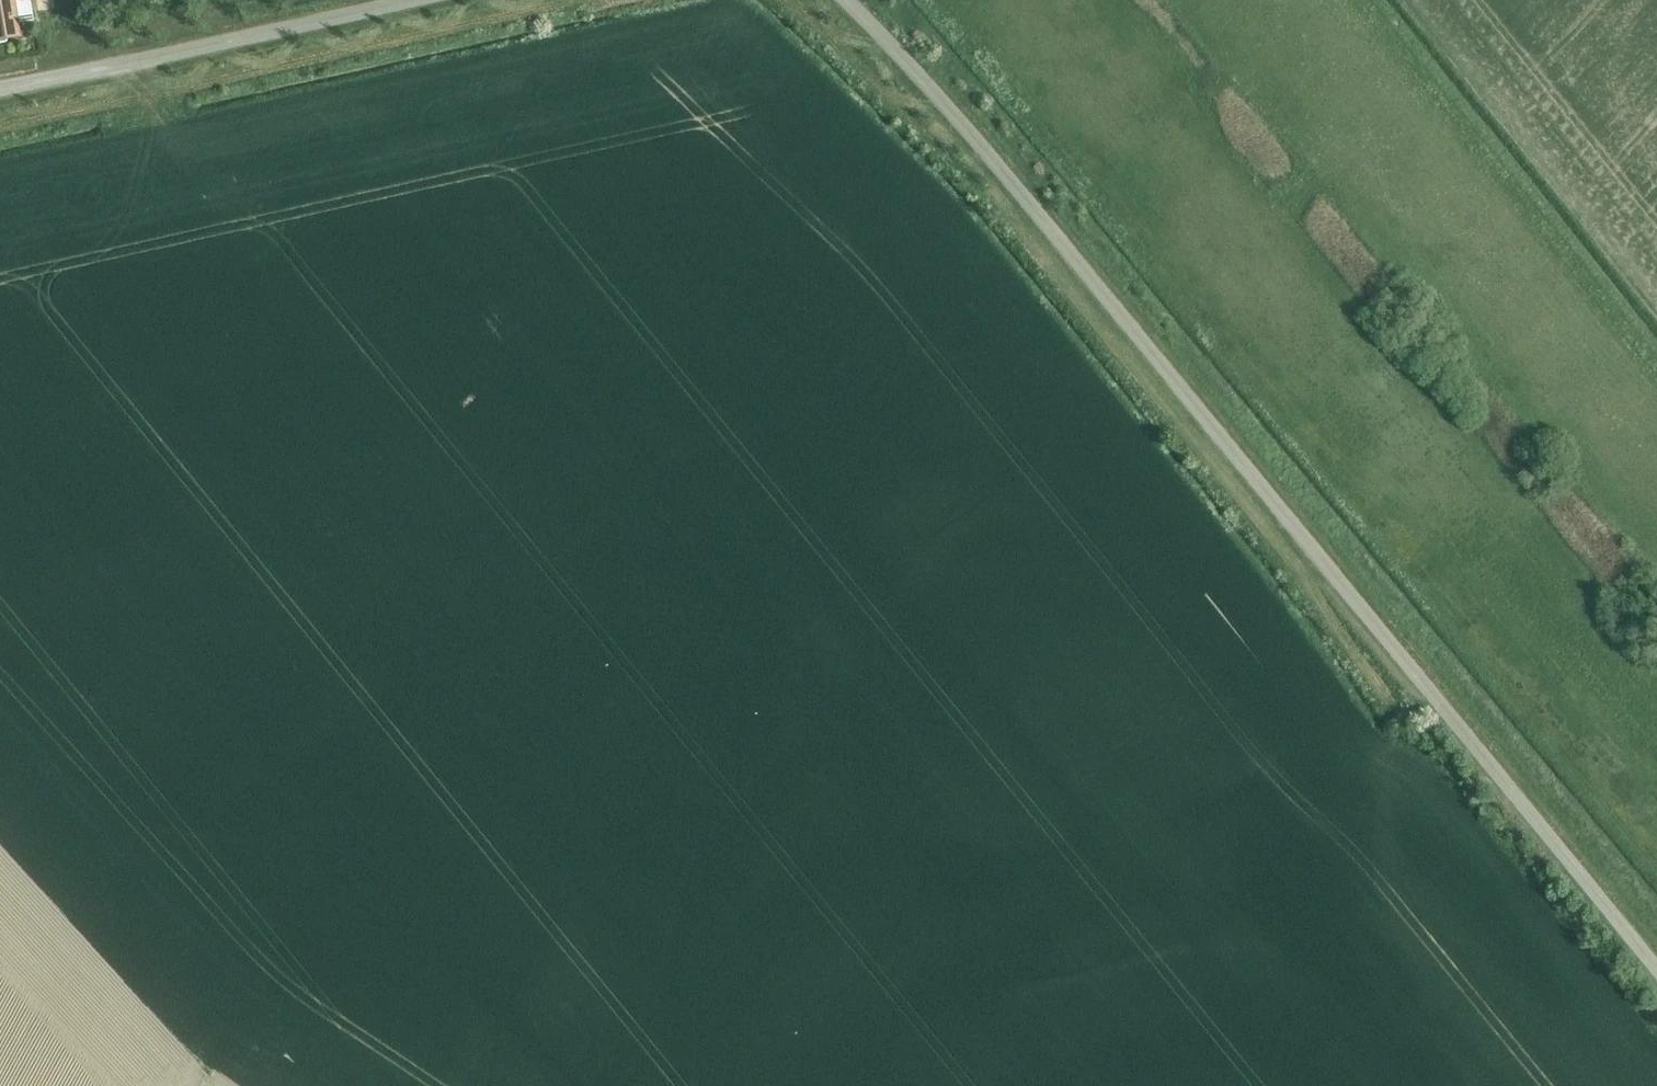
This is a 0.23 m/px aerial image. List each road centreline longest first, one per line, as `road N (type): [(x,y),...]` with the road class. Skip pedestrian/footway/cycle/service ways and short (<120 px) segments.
road 1 (unclassified): [(1656,968),(1008,179),(843,0)]
road 2 (unclassified): [(413,0),(0,88)]

